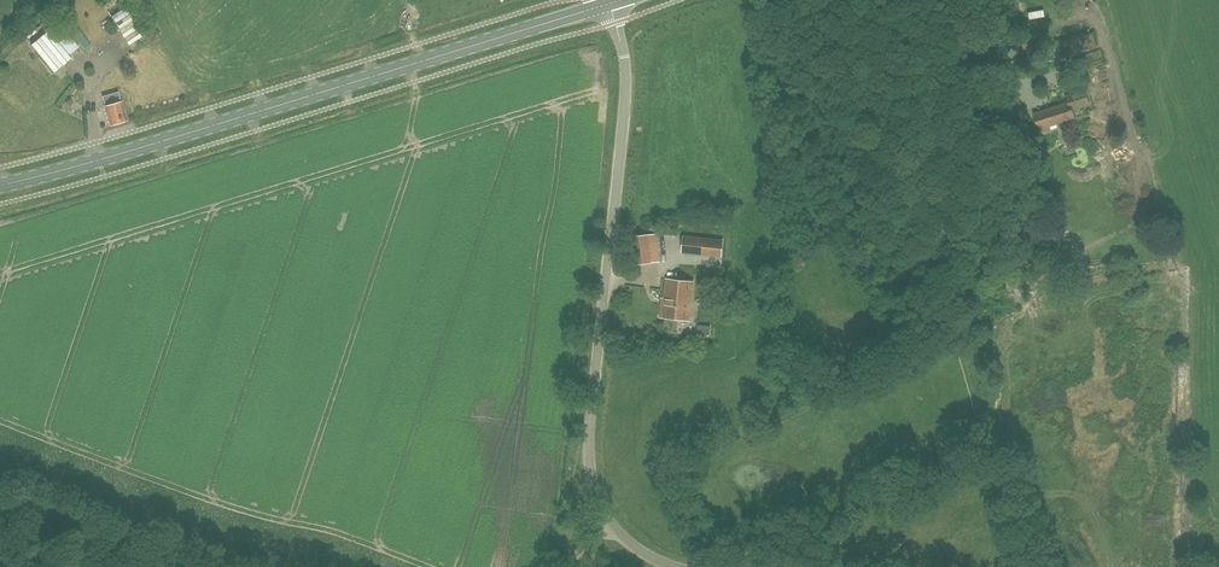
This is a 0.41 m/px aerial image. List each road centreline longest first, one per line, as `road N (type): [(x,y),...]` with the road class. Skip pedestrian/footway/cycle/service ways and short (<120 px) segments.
road 1 (primary): [(0,188),(611,3)]
road 2 (unclassified): [(612,525),(593,485),(589,433),(626,89),(611,3)]

